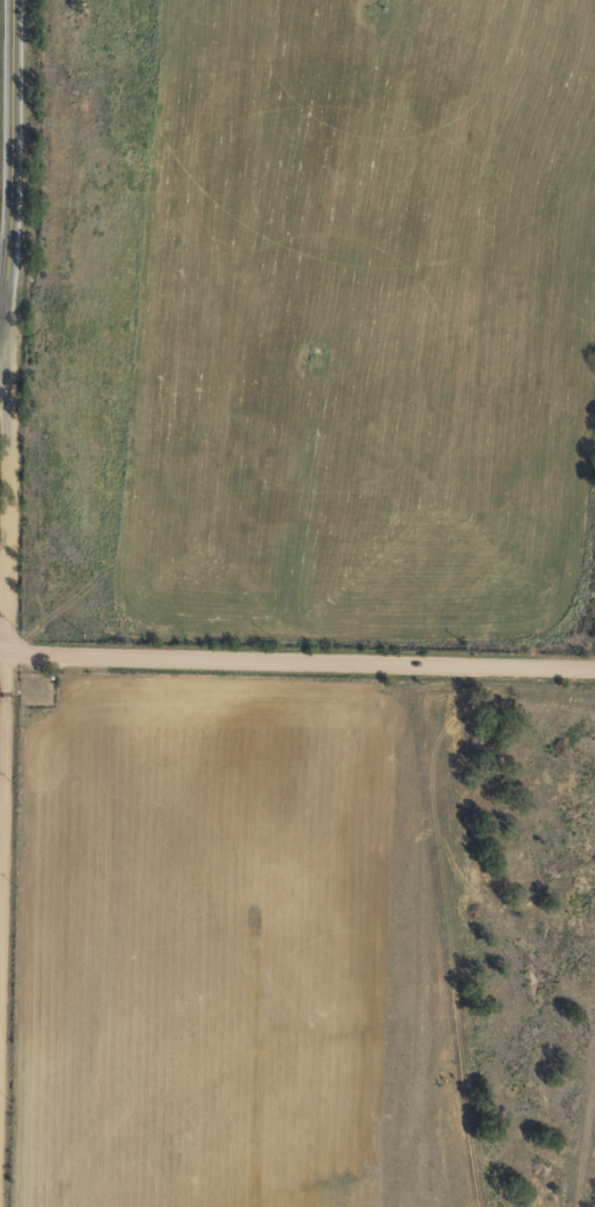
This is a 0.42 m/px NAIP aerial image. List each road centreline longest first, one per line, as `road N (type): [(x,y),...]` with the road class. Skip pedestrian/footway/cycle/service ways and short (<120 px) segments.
road 1 (residential): [(39,1206),(52,660)]
road 2 (residential): [(52,660),(594,673)]
road 3 (residential): [(52,660),(64,474),(28,431),(0,348)]
road 4 (secondary): [(12,0),(0,319)]

